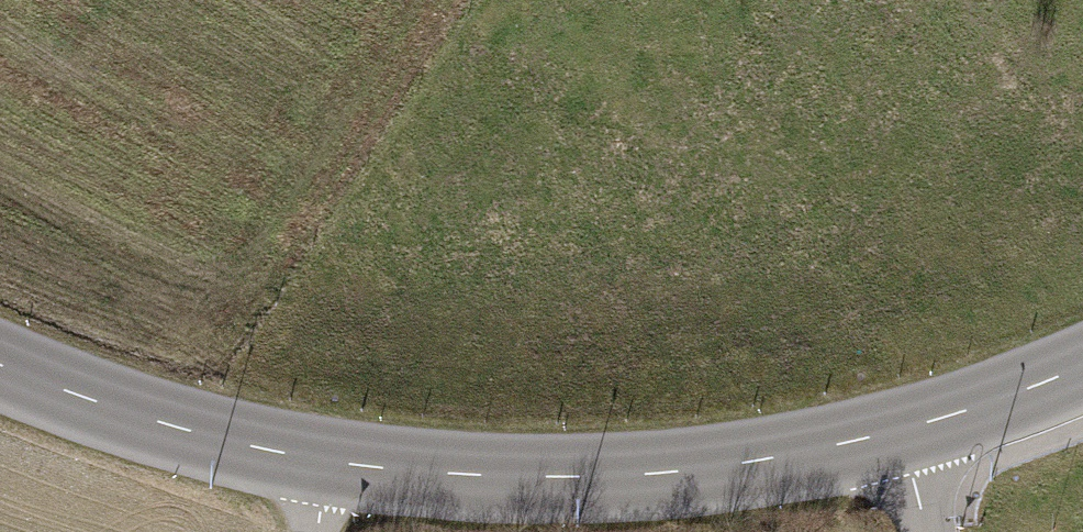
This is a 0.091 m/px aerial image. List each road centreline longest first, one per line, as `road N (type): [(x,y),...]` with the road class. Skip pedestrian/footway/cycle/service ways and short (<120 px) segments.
road 1 (tertiary): [(905,434),(718,472),(535,481),(319,461)]
road 2 (tertiary): [(319,461),(133,426),(0,373)]
road 3 (tertiary): [(1082,372),(905,434)]

